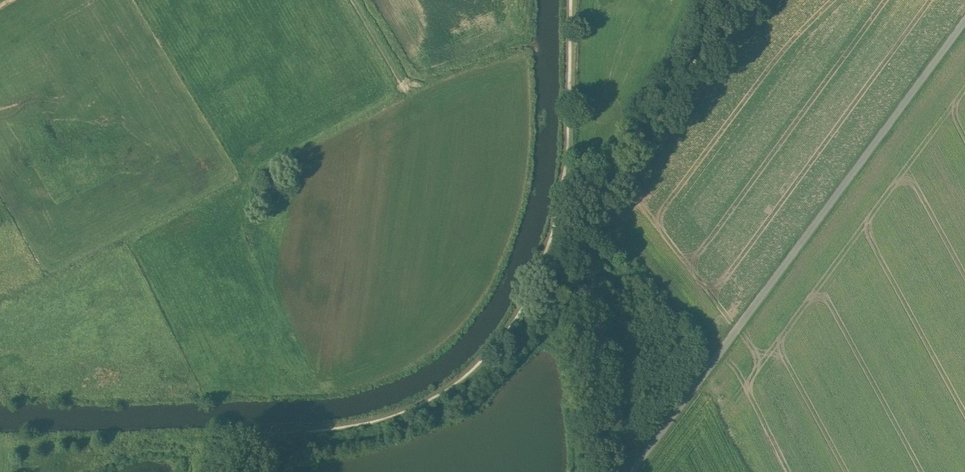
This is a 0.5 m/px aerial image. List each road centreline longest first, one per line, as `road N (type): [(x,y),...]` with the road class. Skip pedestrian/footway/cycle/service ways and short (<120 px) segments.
road 1 (unclassified): [(634,471),(964,21)]

